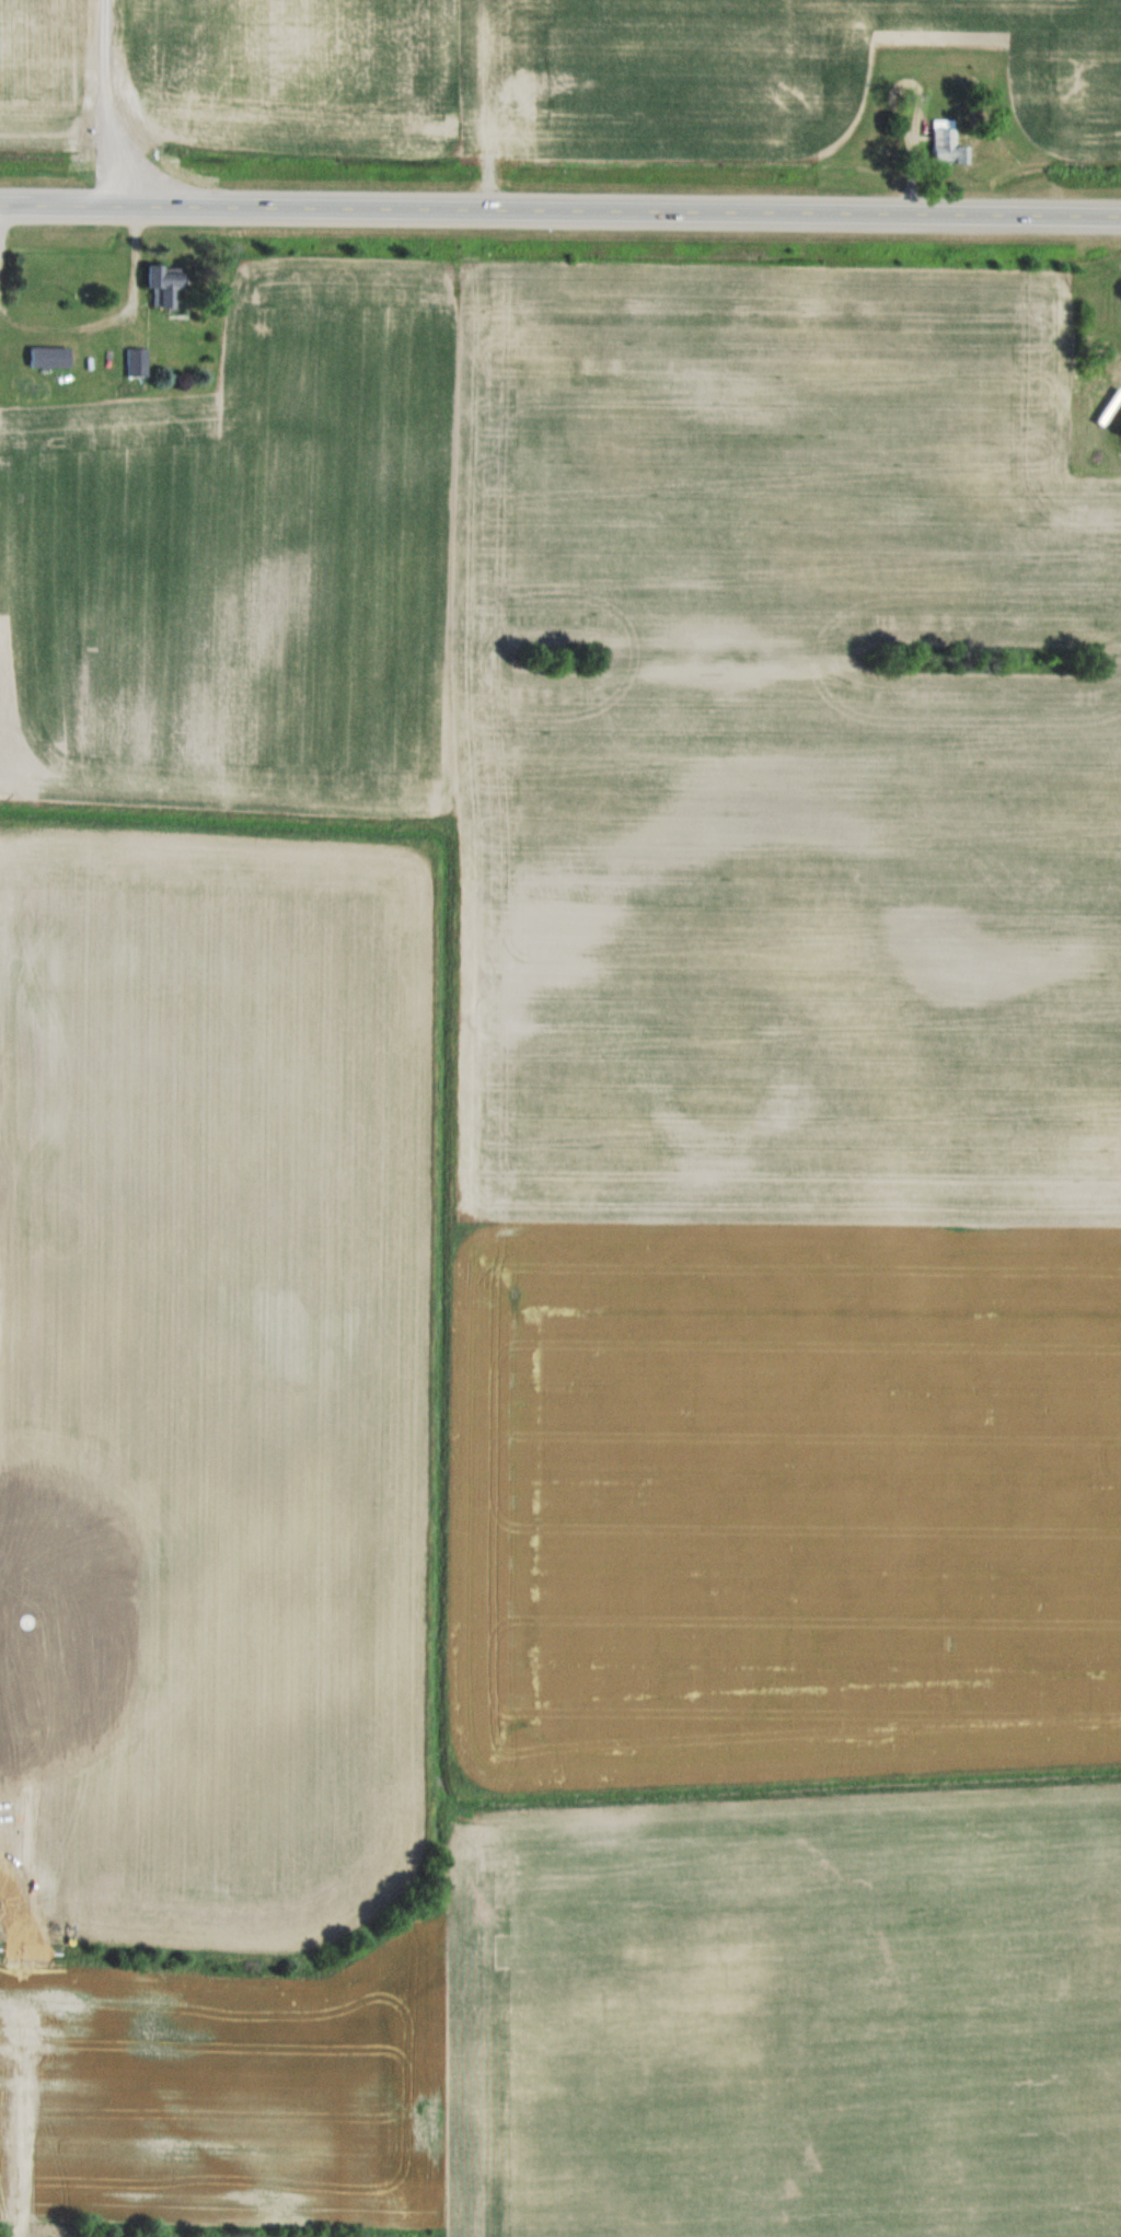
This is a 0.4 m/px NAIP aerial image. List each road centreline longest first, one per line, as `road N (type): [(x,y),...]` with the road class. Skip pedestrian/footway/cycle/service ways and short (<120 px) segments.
road 1 (secondary): [(1120,219),(0,208)]

